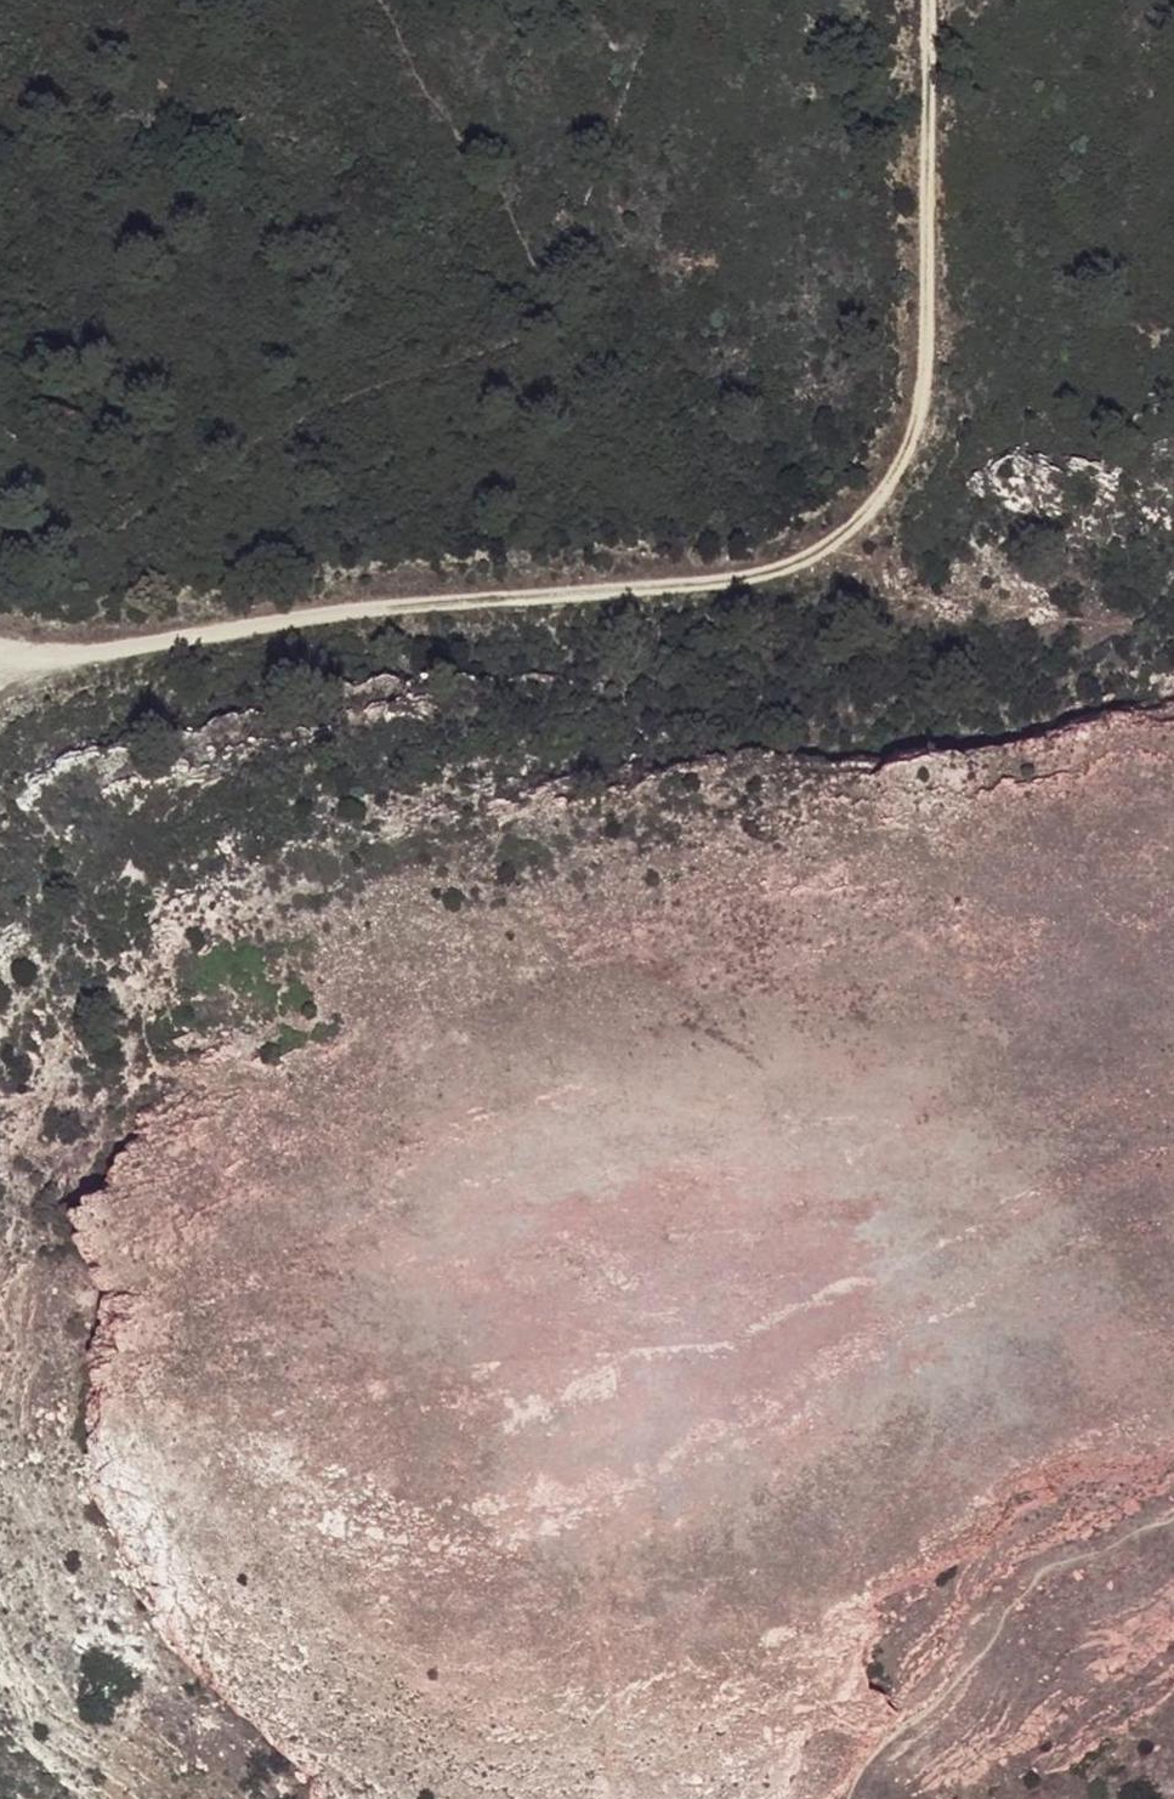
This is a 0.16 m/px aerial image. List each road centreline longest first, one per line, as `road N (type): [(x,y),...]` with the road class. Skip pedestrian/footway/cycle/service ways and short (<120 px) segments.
road 1 (track): [(0,673),(330,610),(816,562),(863,532),(894,497),(926,436),(936,380),(931,0)]

